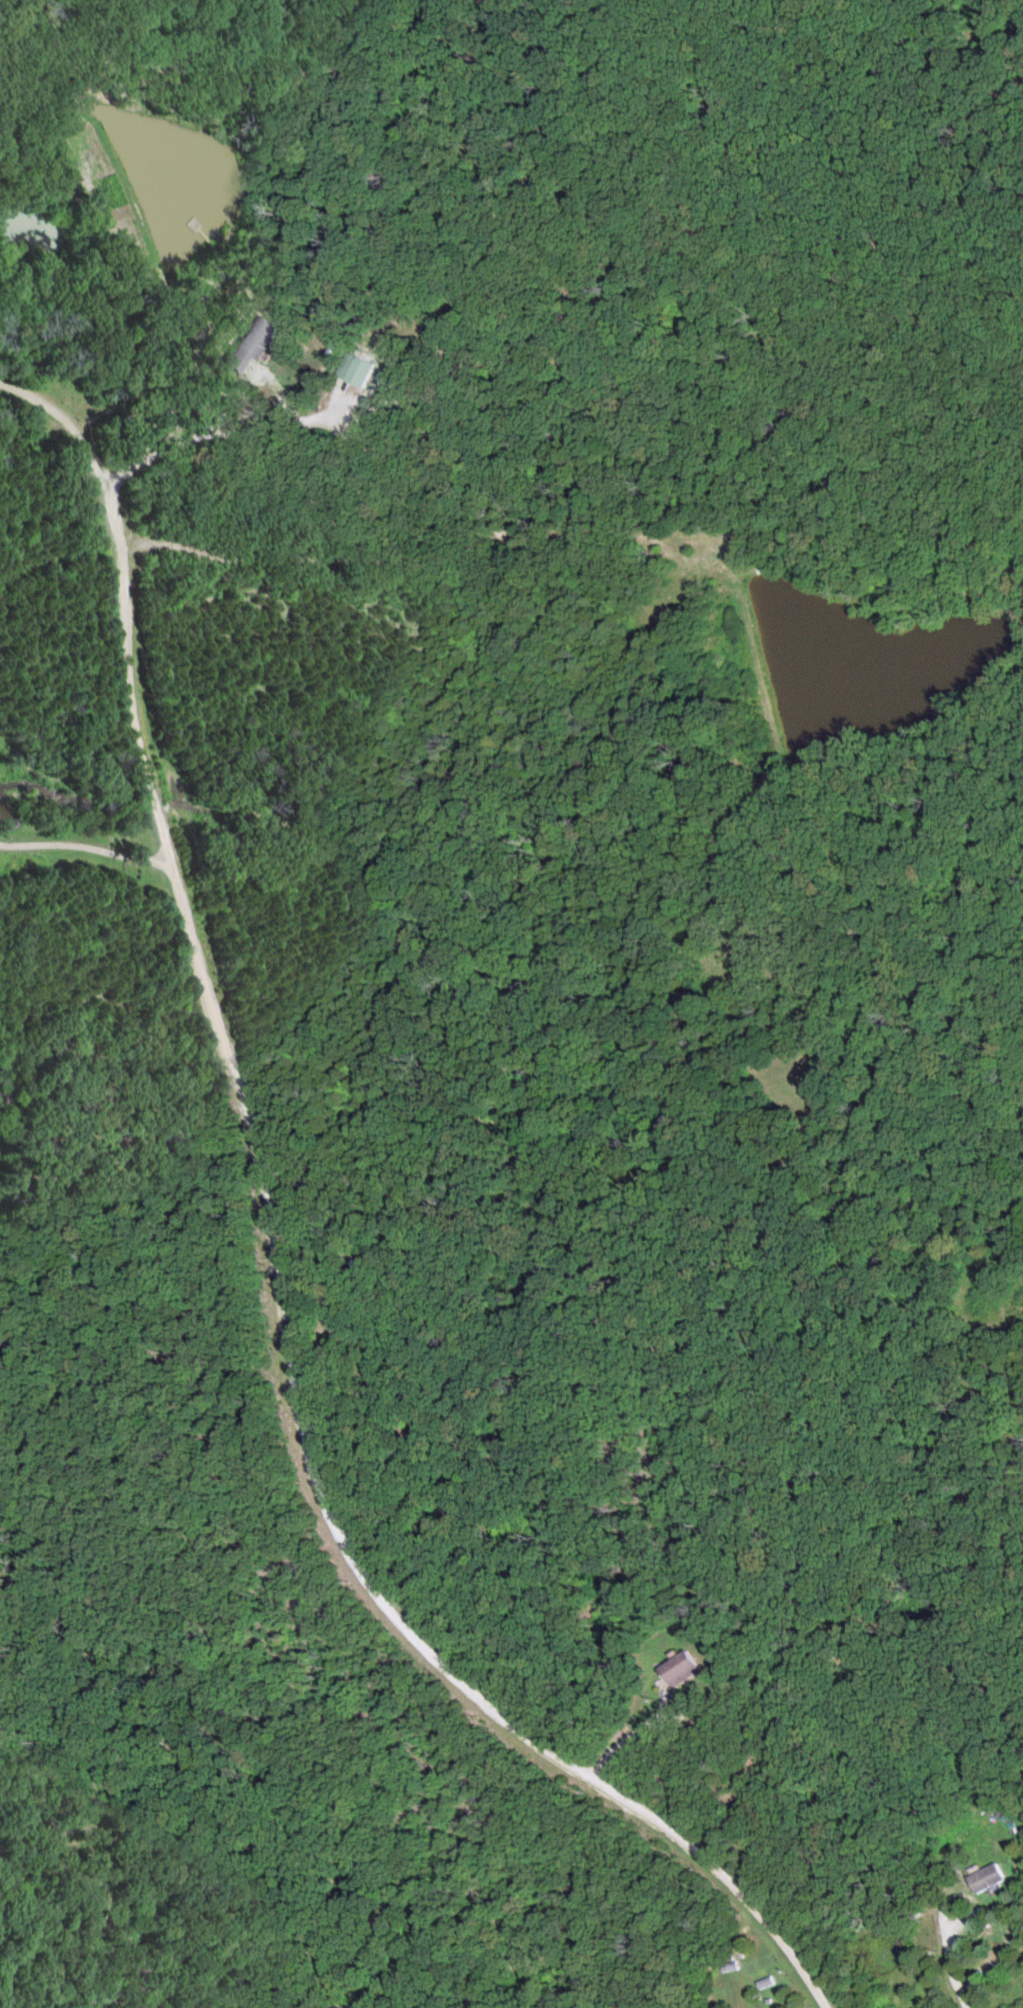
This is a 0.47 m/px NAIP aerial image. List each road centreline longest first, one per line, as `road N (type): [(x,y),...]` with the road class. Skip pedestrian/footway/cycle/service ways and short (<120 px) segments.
road 1 (residential): [(822,2007),(779,1944),(675,1839),(518,1737),(459,1688),(401,1630),(332,1530),(292,1404),(263,1206),(136,728),(110,500),(70,427),(0,384)]

